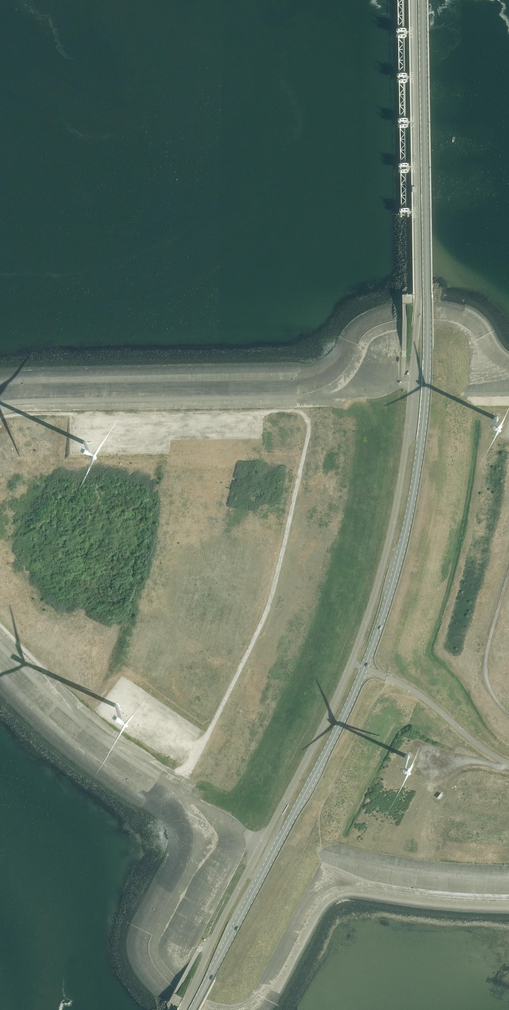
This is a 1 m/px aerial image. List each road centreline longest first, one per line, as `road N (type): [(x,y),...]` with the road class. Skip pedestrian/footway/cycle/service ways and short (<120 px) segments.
road 1 (primary): [(192,1009),(344,715),(407,525),(428,339),(423,0)]
road 2 (unclassified): [(182,1009),(329,713),(392,521),(418,298),(413,0)]
road 3 (track): [(76,720),(82,714),(176,773),(188,770),(260,625),(311,411),(0,412)]
road 4 (track): [(508,569),(482,672),(508,714)]
road 5 (track): [(508,771),(466,763),(450,774),(427,802),(417,846)]
road 6 (track): [(0,624),(82,714)]

